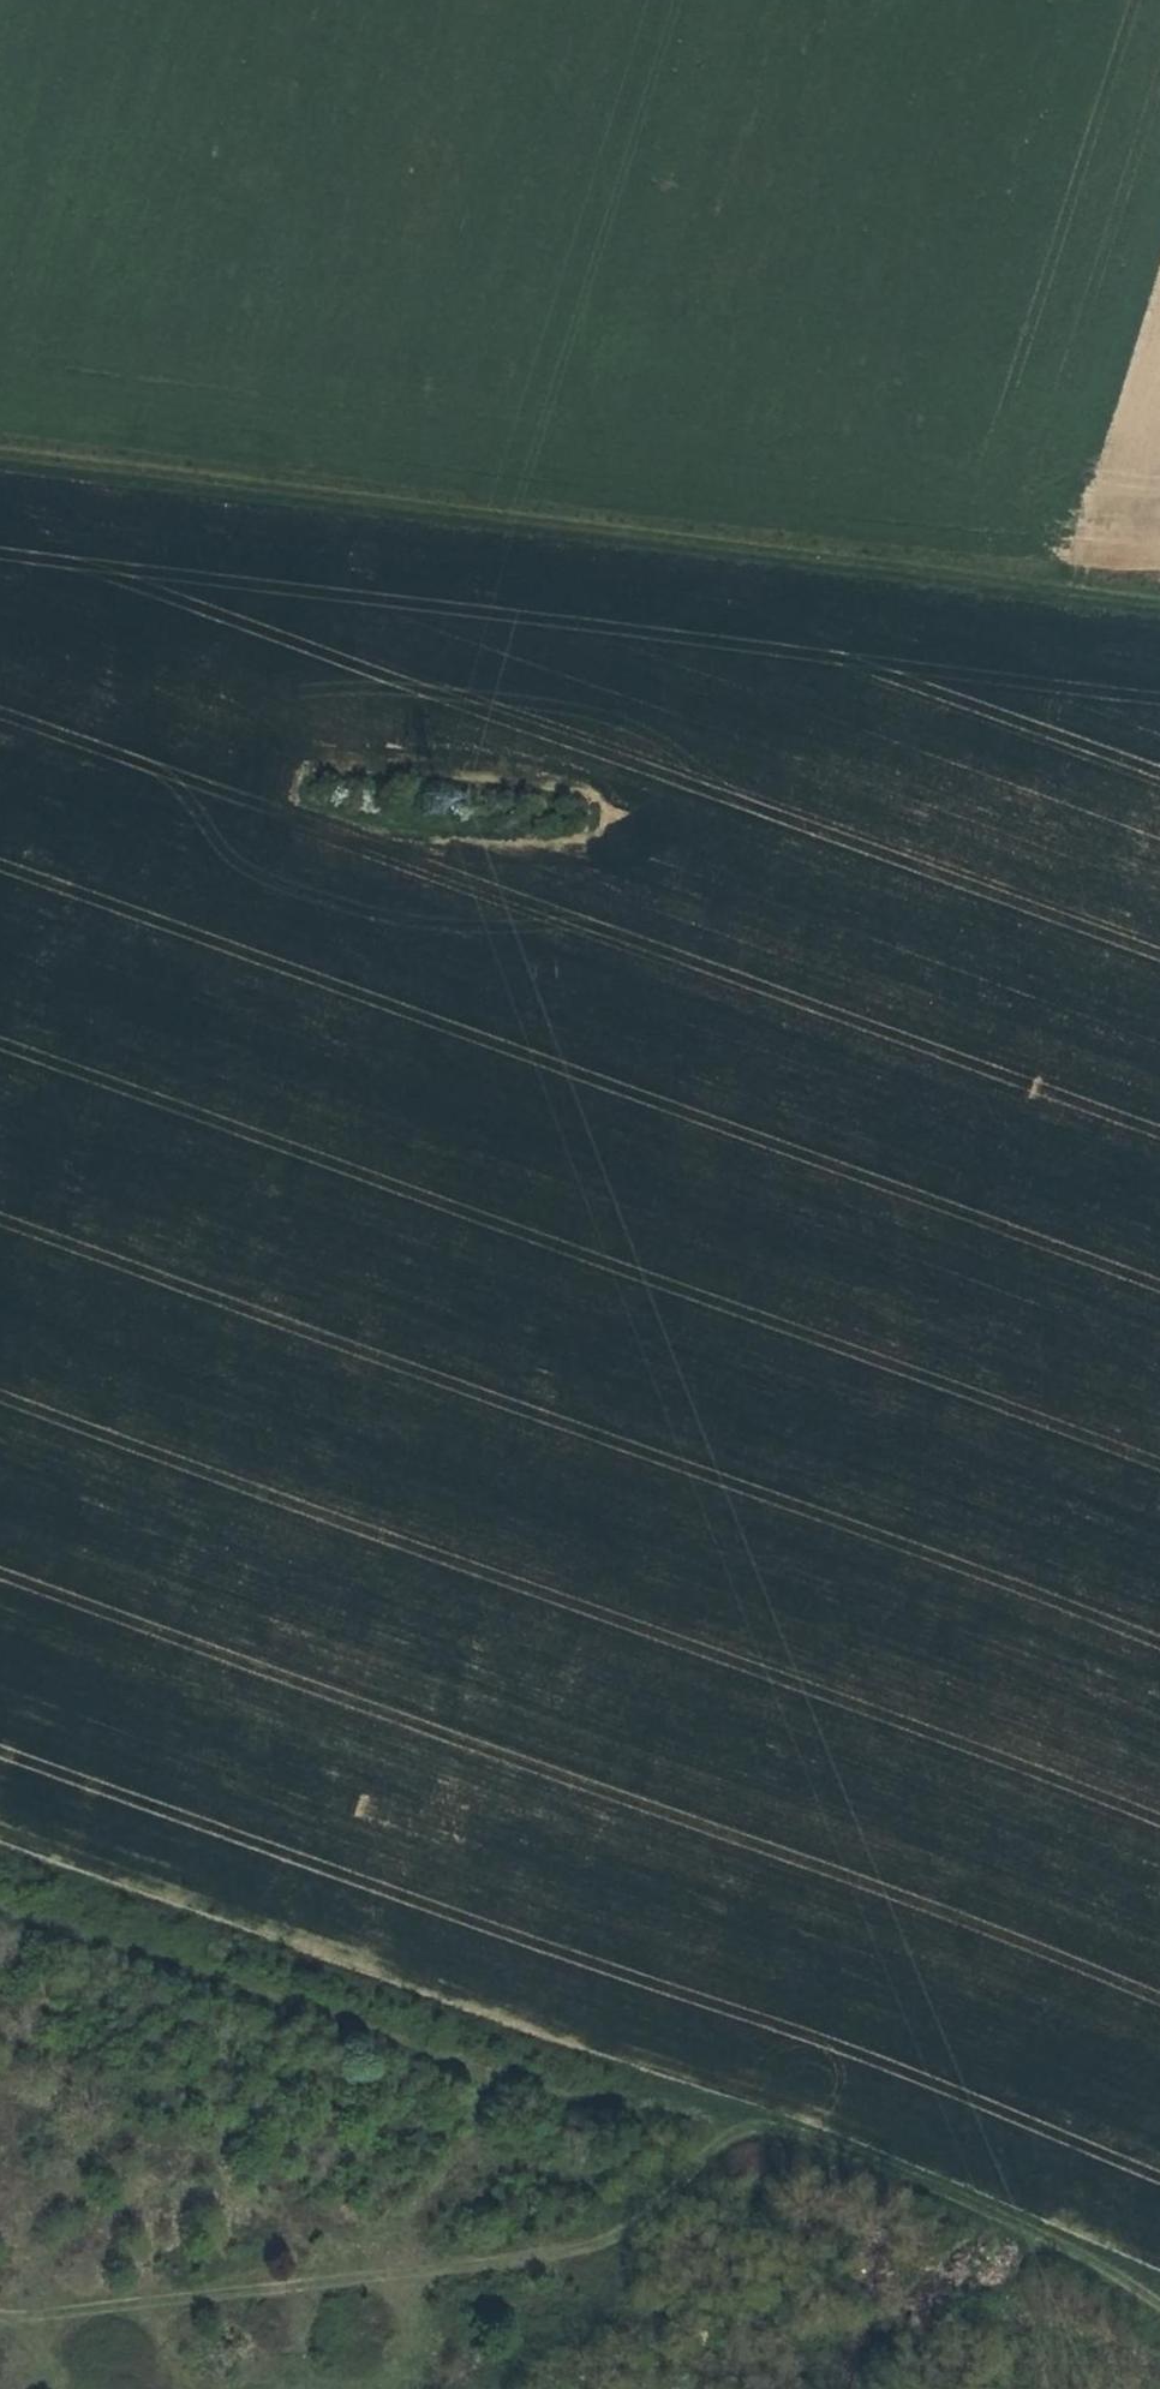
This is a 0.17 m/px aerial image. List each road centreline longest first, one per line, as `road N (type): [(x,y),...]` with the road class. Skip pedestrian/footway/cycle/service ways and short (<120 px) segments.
road 1 (track): [(0,472),(1045,589)]
road 2 (track): [(0,2318),(569,2261),(694,2196)]

